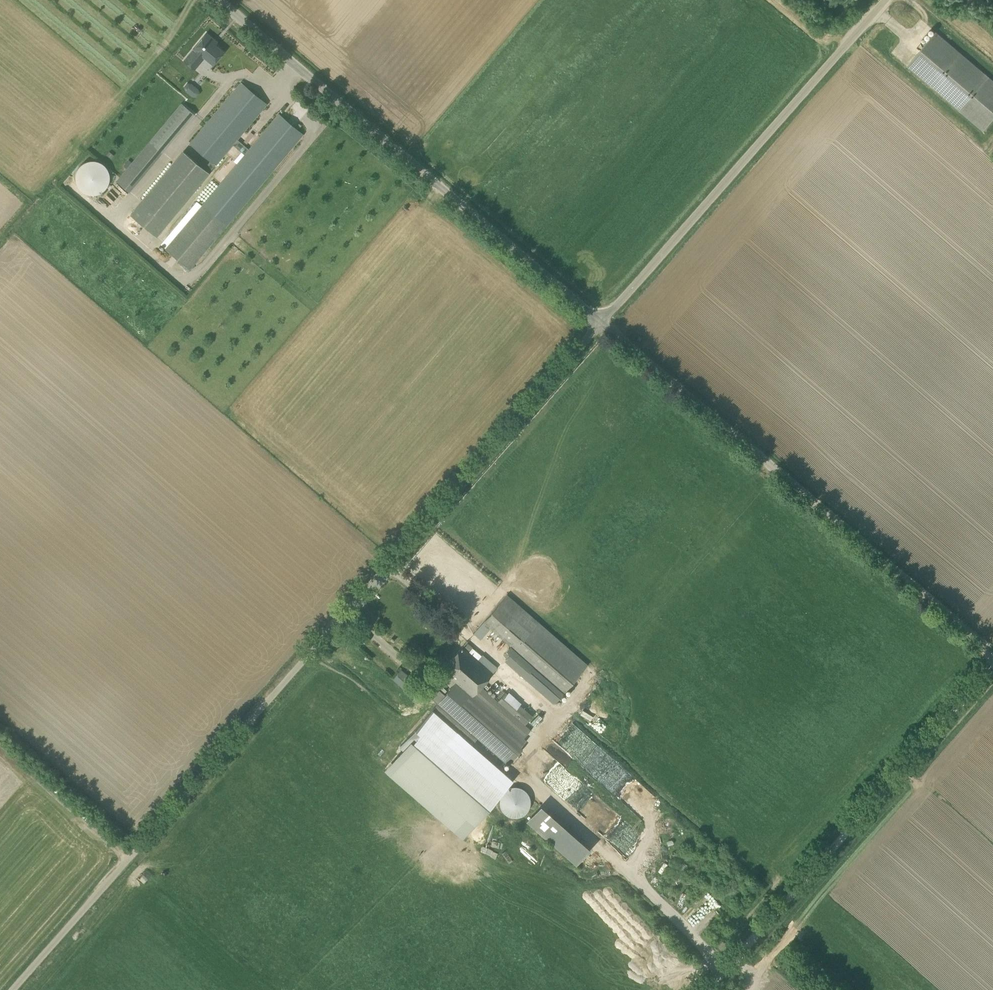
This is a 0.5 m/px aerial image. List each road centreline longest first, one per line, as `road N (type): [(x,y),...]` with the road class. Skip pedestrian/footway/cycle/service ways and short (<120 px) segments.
road 1 (unclassified): [(11,989),(601,324)]
road 2 (track): [(992,659),(601,324)]
road 3 (unclassified): [(601,324),(220,0)]
road 4 (track): [(707,989),(992,662)]
road 5 (unclassified): [(601,324),(886,0)]

